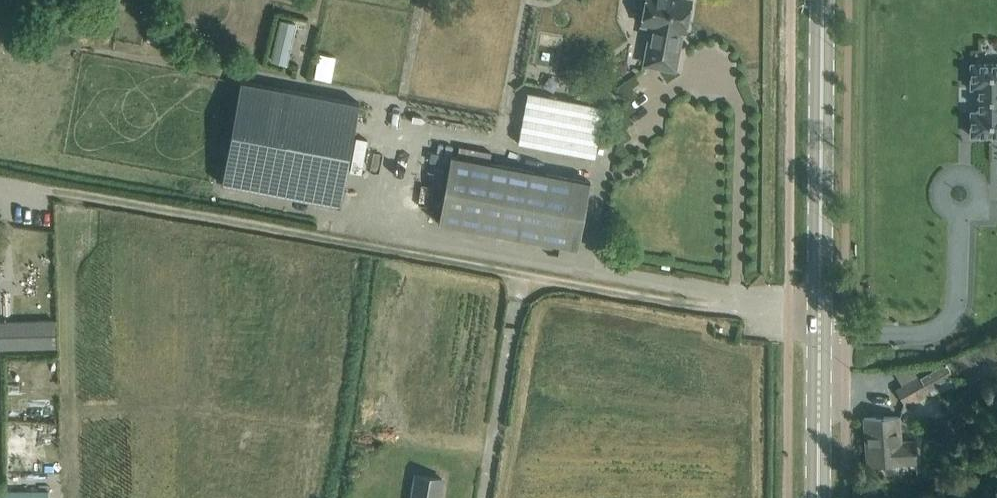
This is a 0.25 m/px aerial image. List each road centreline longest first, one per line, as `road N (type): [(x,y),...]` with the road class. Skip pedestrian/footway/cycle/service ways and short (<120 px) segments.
road 1 (track): [(820,324),(54,188)]
road 2 (tertiary): [(818,497),(823,0)]

